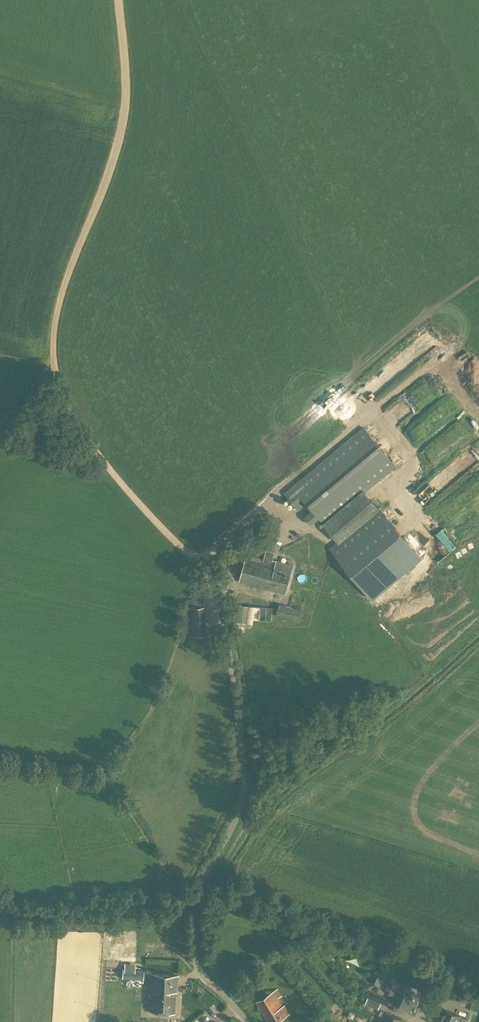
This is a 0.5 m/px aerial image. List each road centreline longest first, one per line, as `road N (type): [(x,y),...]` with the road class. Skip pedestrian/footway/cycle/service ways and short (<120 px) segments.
road 1 (unclassified): [(247,1021),(195,960),(197,891),(238,816),(244,772),(221,602),(213,579),(186,548)]
road 2 (track): [(54,366),(58,302),(123,112),(119,0)]
road 3 (track): [(186,548),(96,452),(54,366)]

